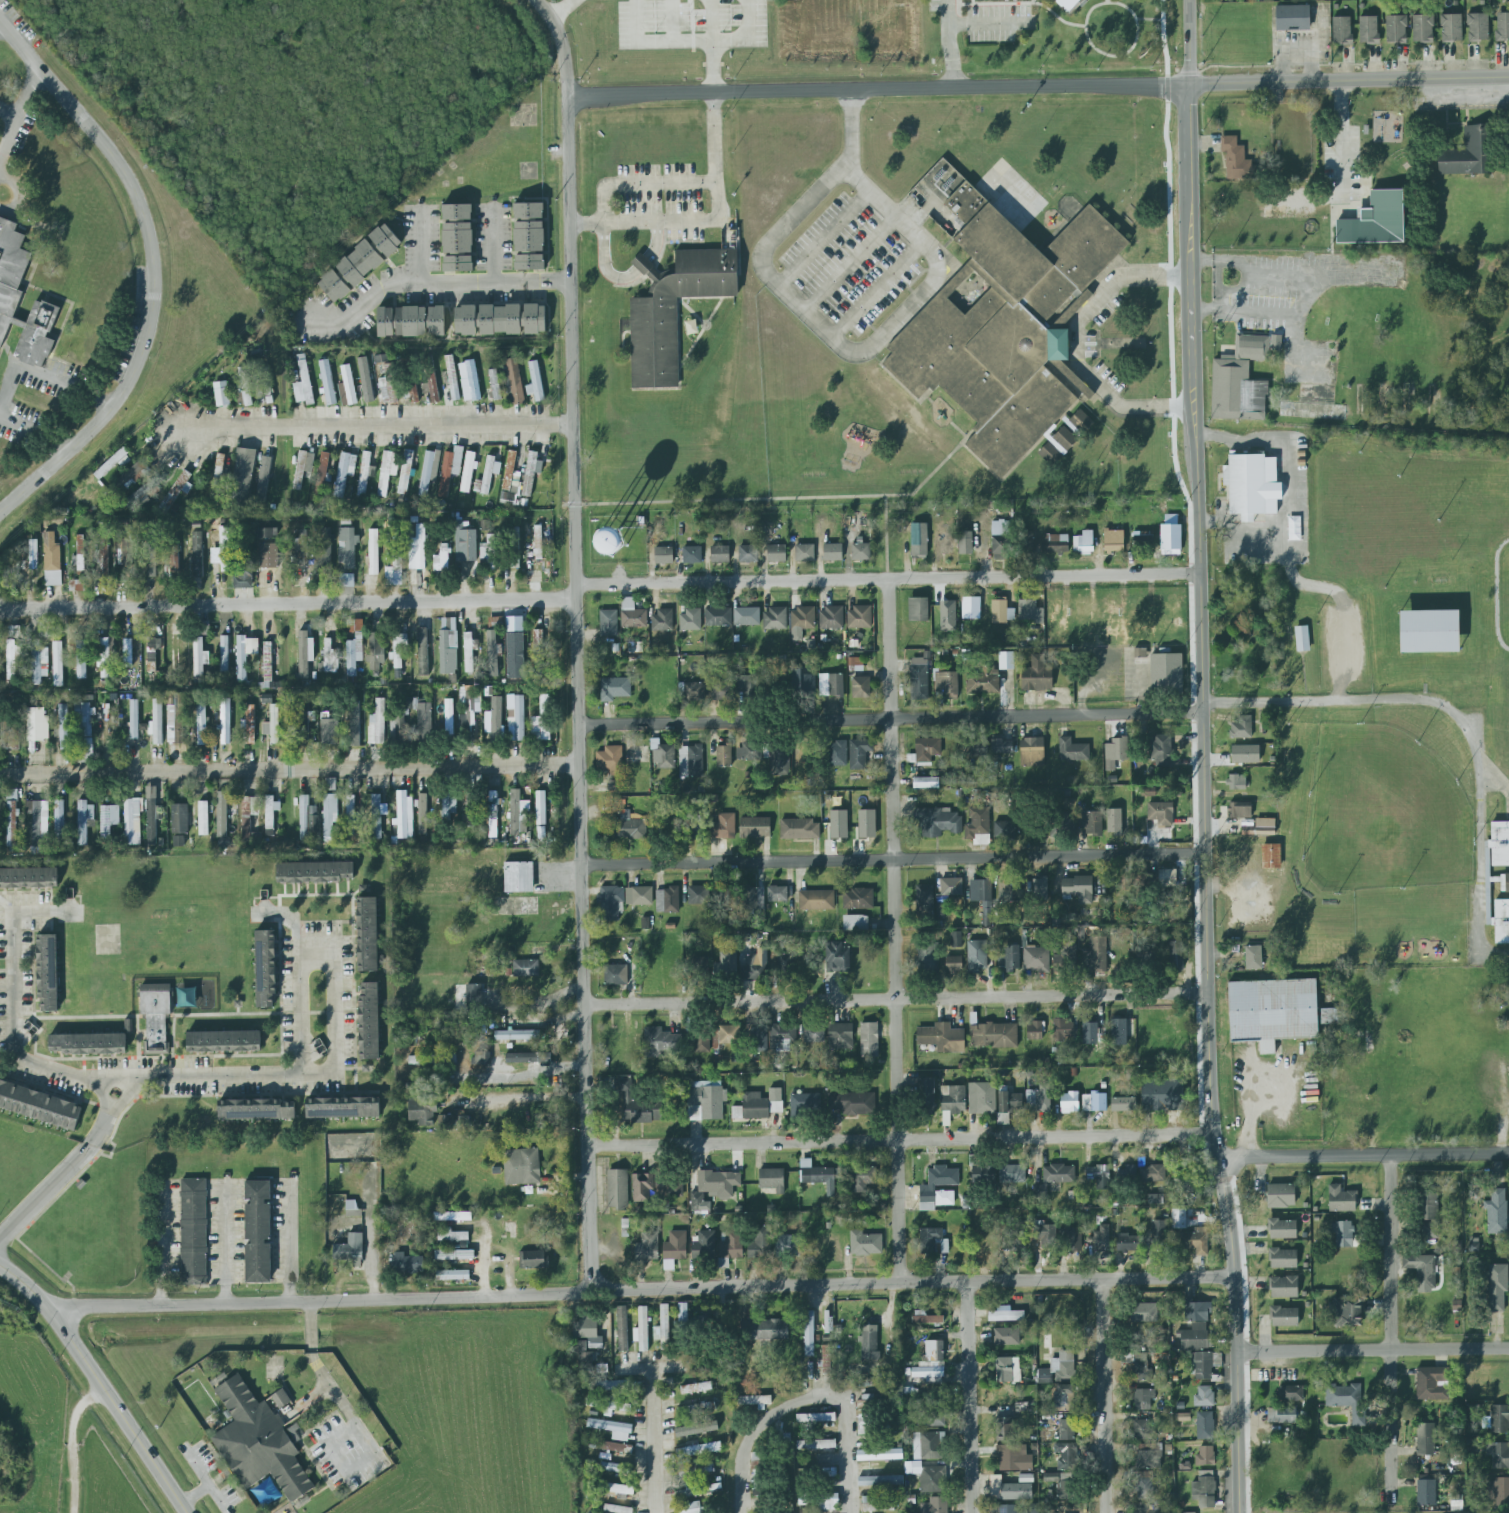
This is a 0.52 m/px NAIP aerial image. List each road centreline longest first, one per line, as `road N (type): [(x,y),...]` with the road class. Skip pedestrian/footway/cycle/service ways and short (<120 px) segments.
road 1 (tertiary): [(1188,0),(1206,995),(1213,1137),(1239,1276),(1241,1512)]
road 2 (tertiary): [(591,1290),(567,97),(559,33),(536,0)]
road 3 (tertiary): [(47,1308),(1239,1276)]
road 4 (residential): [(905,1283),(886,579)]
road 5 (residential): [(574,584),(1201,574)]
road 6 (residential): [(588,1145),(1213,1137)]
road 7 (residential): [(579,725),(1203,713)]
road 8 (residential): [(583,1005),(1206,995)]
road 9 (residential): [(582,865),(1203,853)]
road 10 (tertiary): [(1188,85),(567,97)]
road 11 (residential): [(578,765),(0,778)]
road 12 (residential): [(574,600),(0,606)]
road 13 (residential): [(1203,702),(1421,699),(1457,713),(1479,764),(1476,959),(1508,959)]
road 14 (residential): [(571,424),(173,425)]
road 15 (residential): [(1392,1491),(1387,1155)]
road 16 (tertiary): [(1188,85),(1508,77)]
road 17 (tertiary): [(186,1512),(47,1308),(0,1267)]
road 18 (residential): [(1218,1161),(1508,1153)]
road 19 (residential): [(748,1512),(760,1442),(788,1409),(837,1399),(854,1407),(855,1512)]
road 20 (residential): [(1239,1352),(1508,1348)]
road 21 (residential): [(1105,1512),(1101,1279)]
road 22 (residential): [(971,1512),(967,1282)]
road 23 (residential): [(664,1512),(666,1363)]

